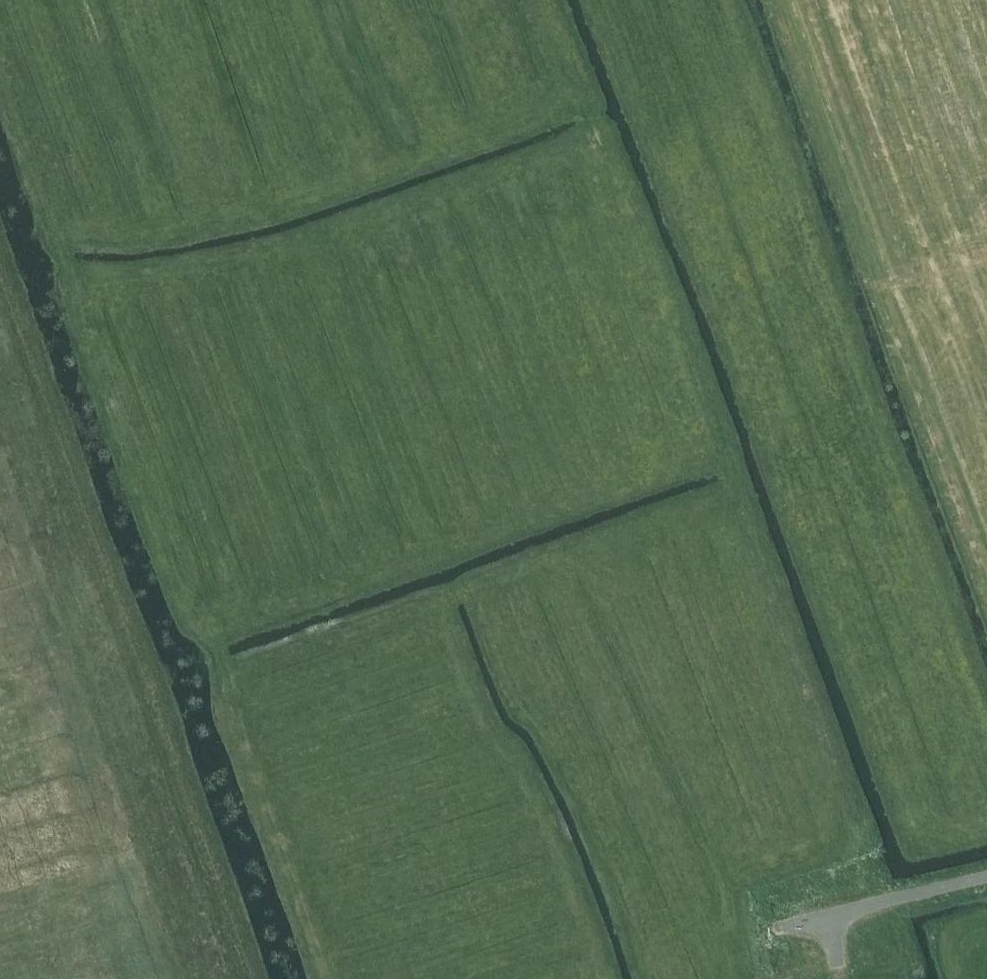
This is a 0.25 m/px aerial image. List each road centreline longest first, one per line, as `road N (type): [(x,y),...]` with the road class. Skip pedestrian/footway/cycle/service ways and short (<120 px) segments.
road 1 (unclassified): [(797,931),(986,885)]

